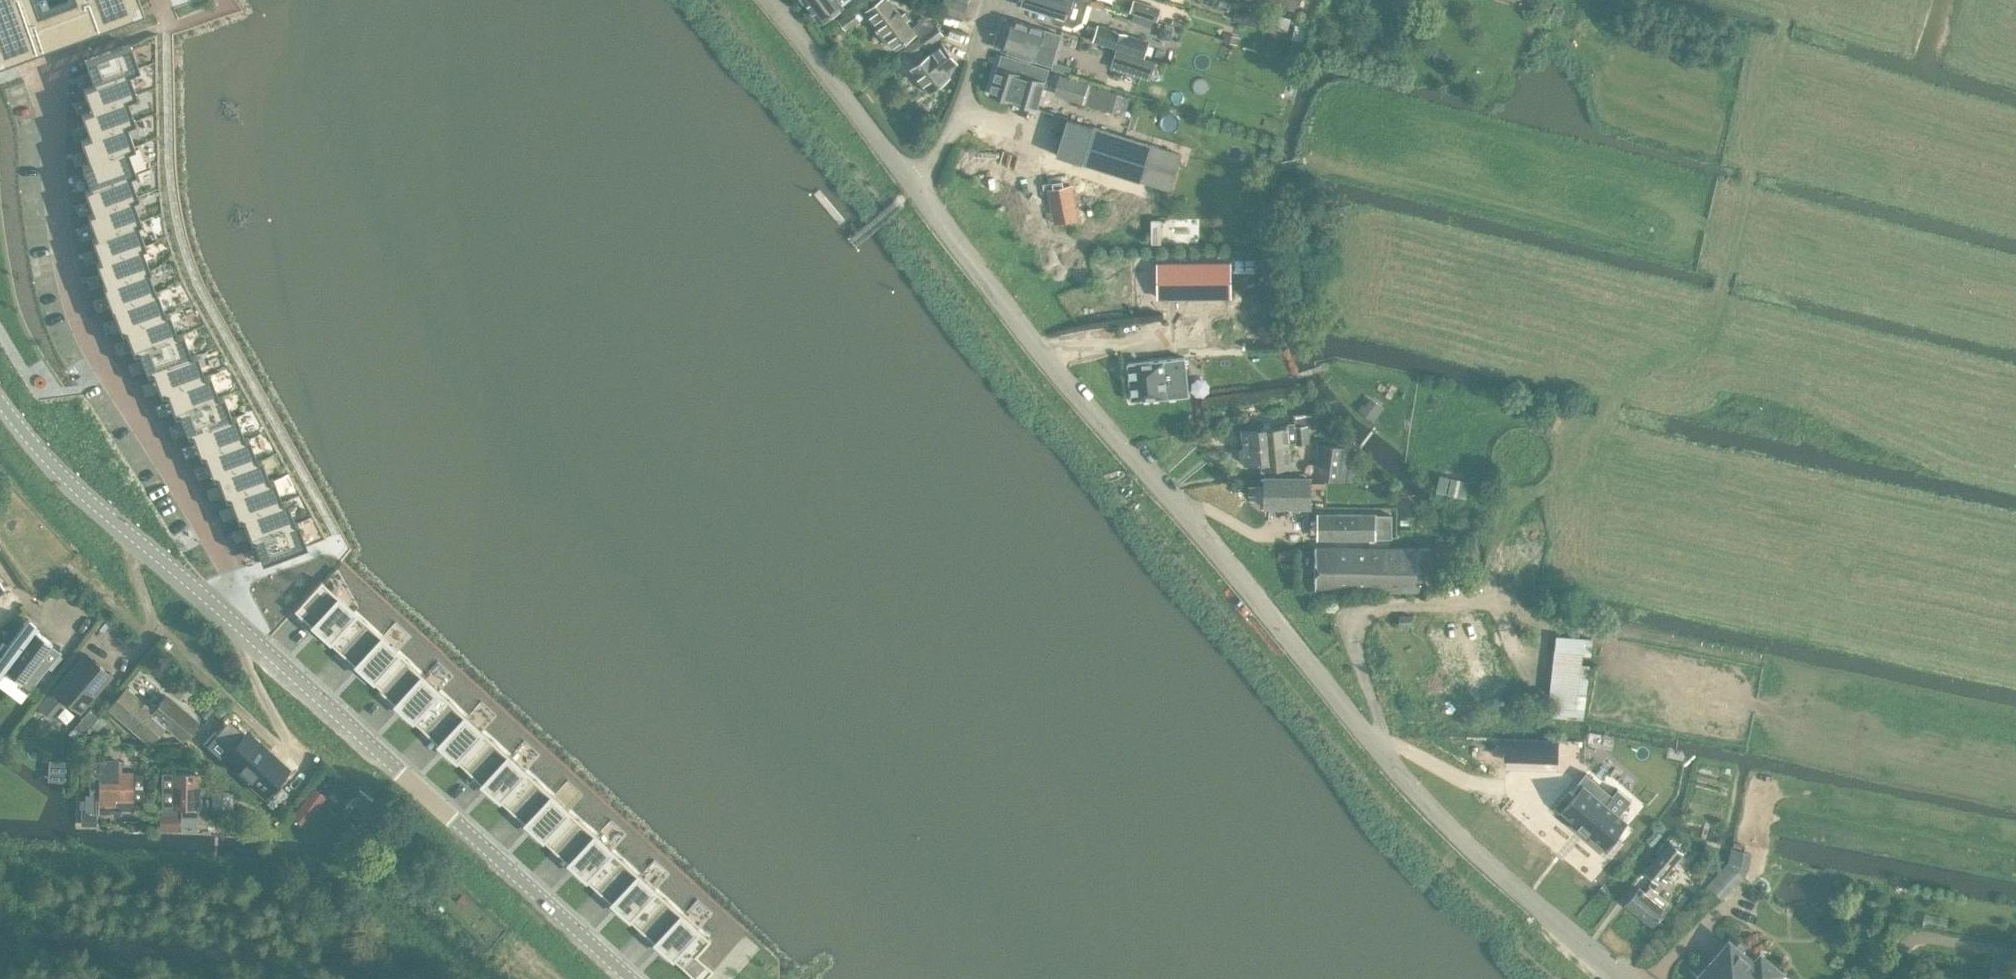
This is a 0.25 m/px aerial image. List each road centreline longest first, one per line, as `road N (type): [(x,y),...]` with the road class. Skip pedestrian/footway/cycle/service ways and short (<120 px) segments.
road 1 (residential): [(1796,0),(1682,464),(1492,598),(1350,713)]
road 2 (unclassified): [(1350,713),(916,188)]
road 3 (residential): [(44,62),(69,288),(99,358),(234,580),(199,591)]
road 4 (tertiary): [(629,978),(199,591)]
road 5 (unclassified): [(1625,978),(1476,852),(1350,713)]
road 6 (tertiary): [(199,591),(57,470),(0,400)]
road 7 (unclassified): [(916,188),(771,0)]
road 8 (residential): [(916,188),(957,112),(995,0)]

